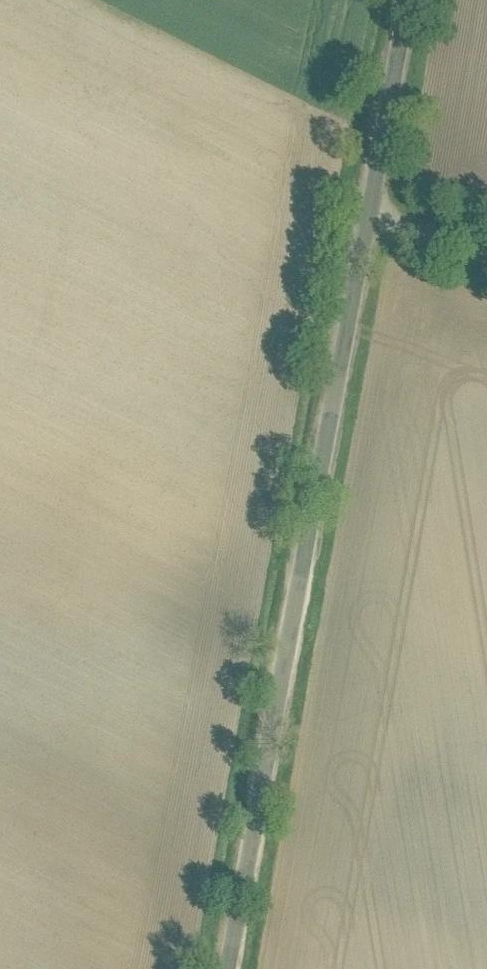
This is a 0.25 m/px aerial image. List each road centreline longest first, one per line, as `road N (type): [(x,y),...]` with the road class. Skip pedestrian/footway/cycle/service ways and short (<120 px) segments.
road 1 (tertiary): [(219,968),(410,0)]
road 2 (track): [(486,262),(370,215)]

